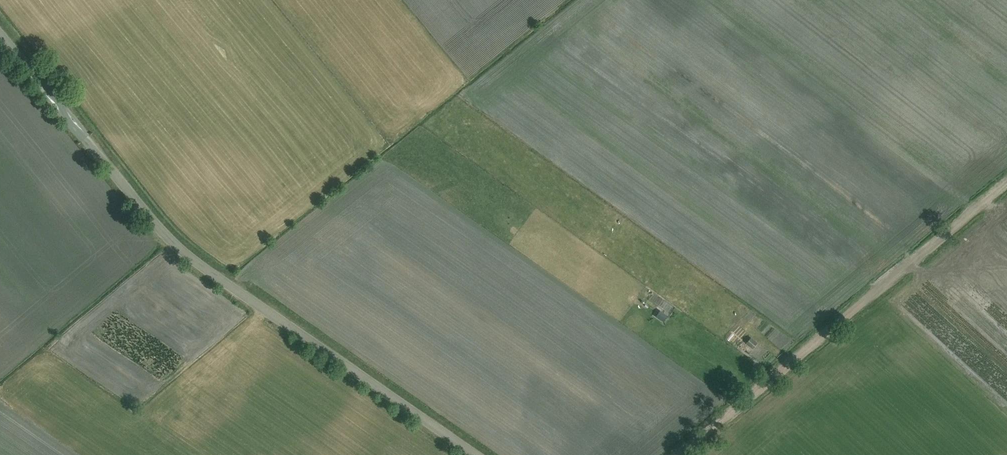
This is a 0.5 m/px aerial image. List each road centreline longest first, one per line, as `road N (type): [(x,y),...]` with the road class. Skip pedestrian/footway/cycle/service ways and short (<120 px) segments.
road 1 (unclassified): [(476,454),(165,233),(0,34)]
road 2 (track): [(1006,184),(679,454)]

